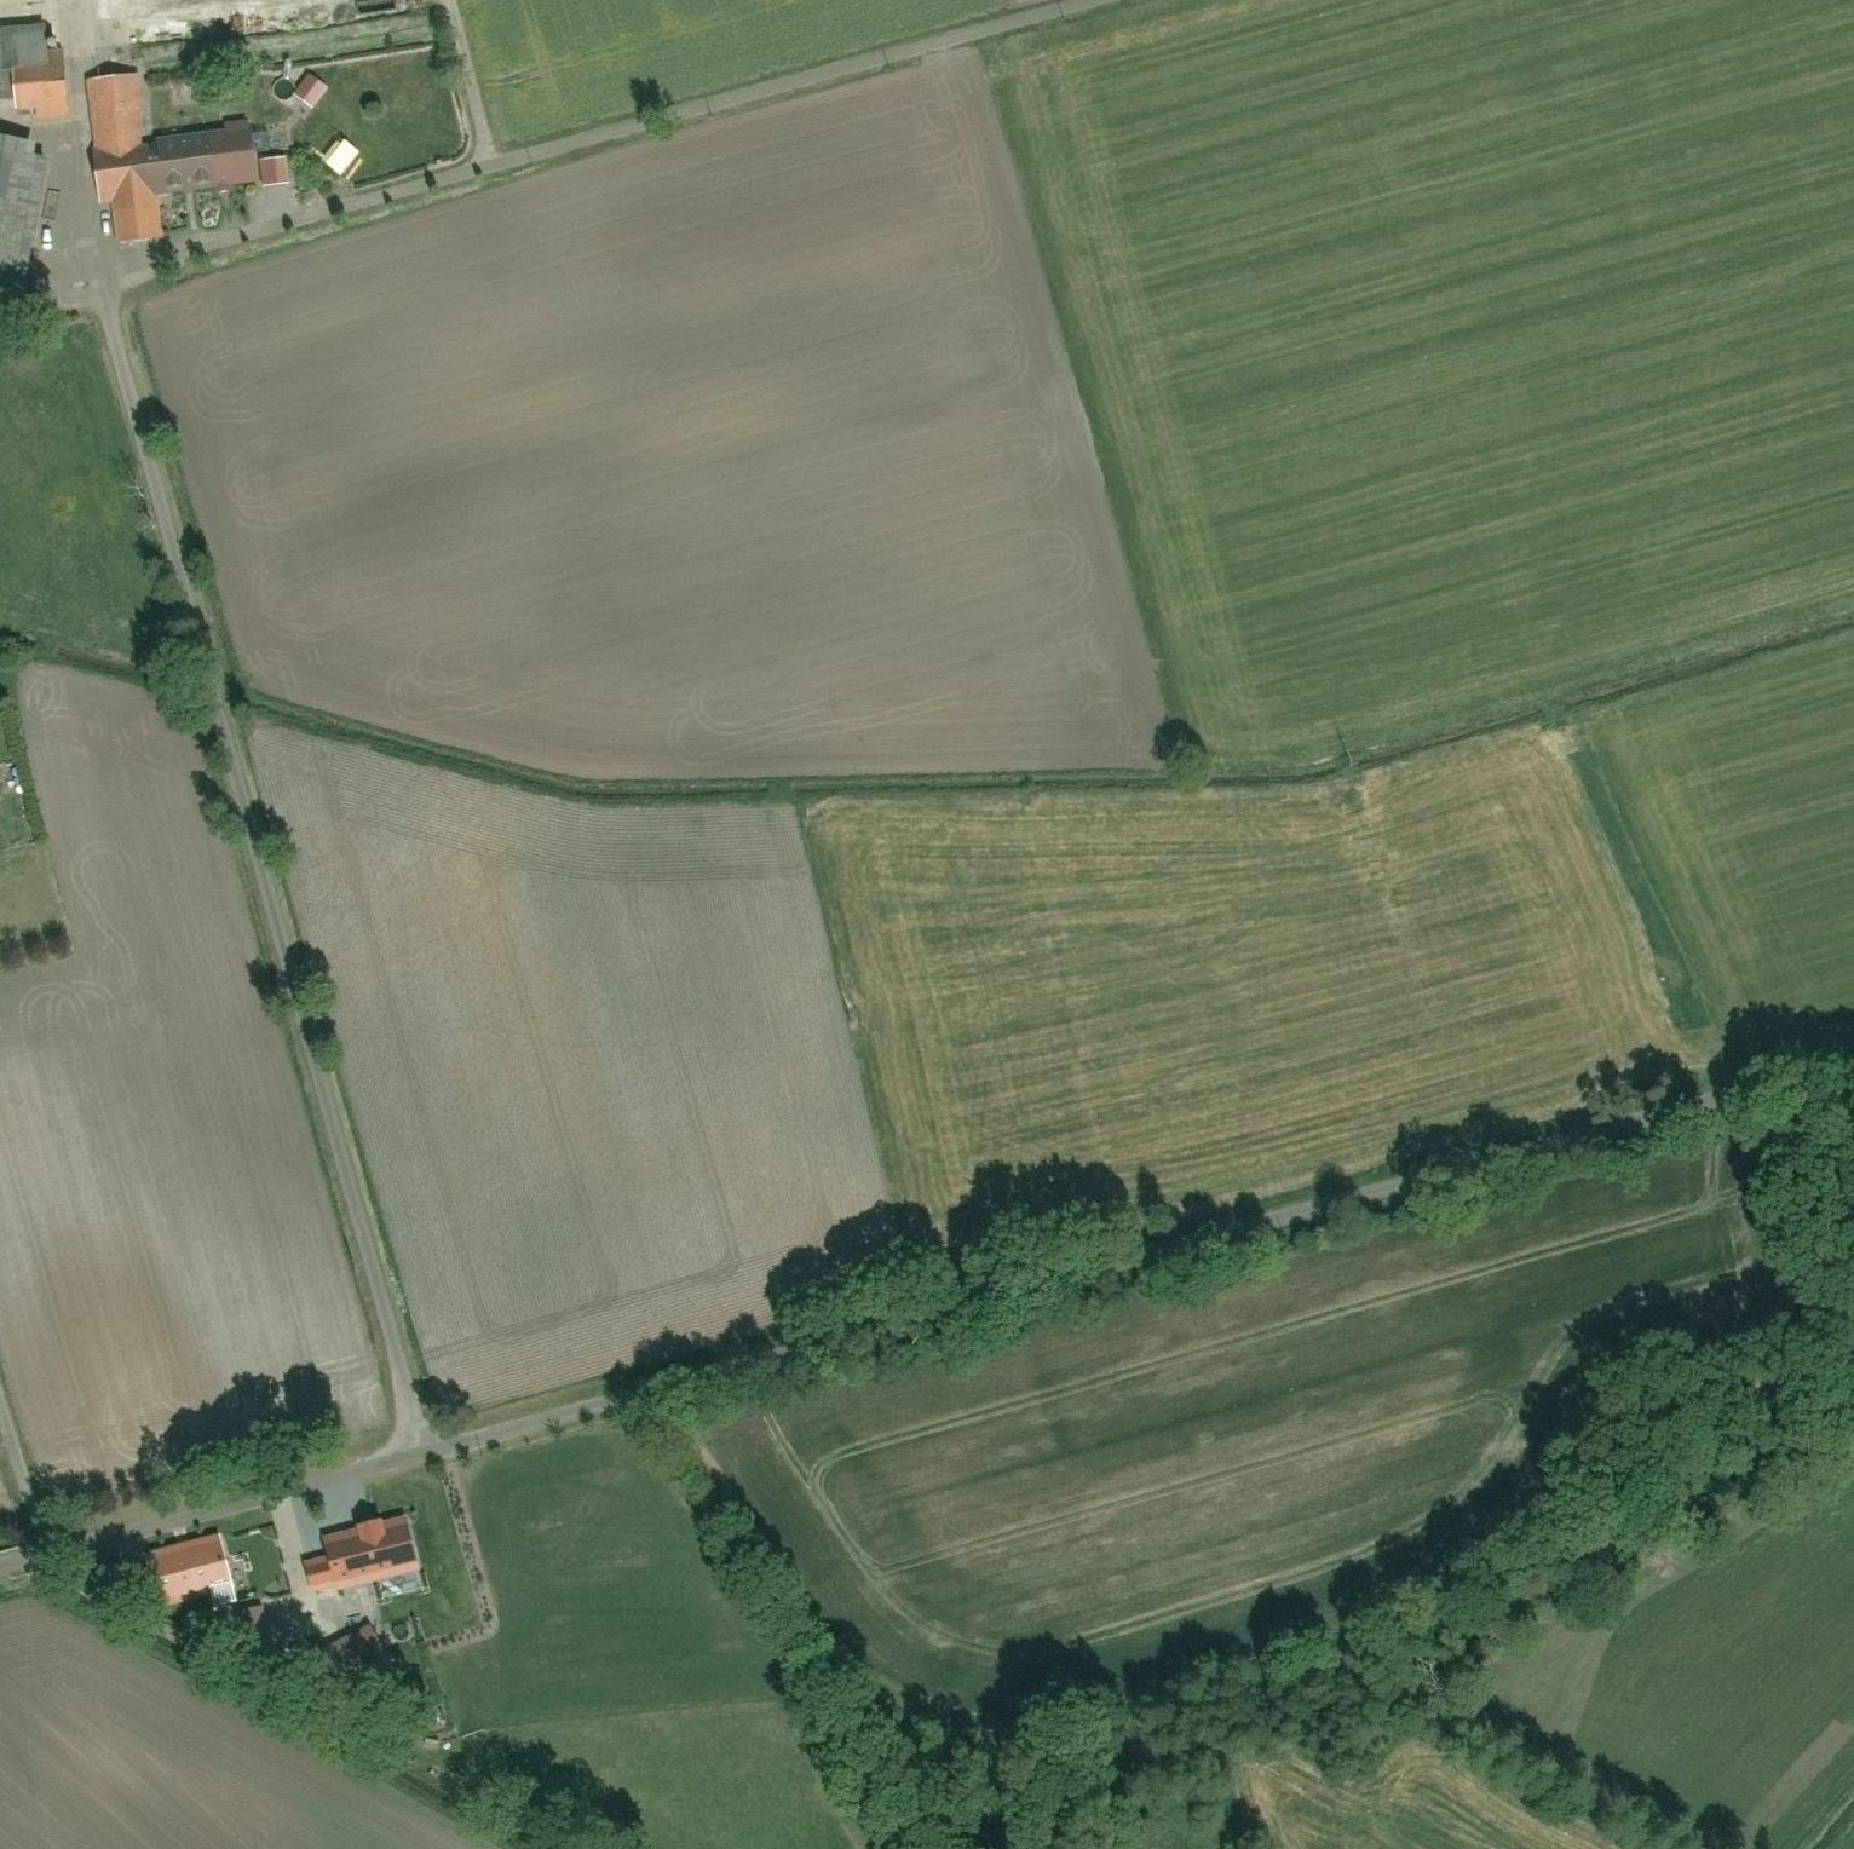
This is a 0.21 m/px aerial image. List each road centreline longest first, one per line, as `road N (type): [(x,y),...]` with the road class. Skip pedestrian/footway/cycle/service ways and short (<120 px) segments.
road 1 (residential): [(1853,1072),(0,1569)]

